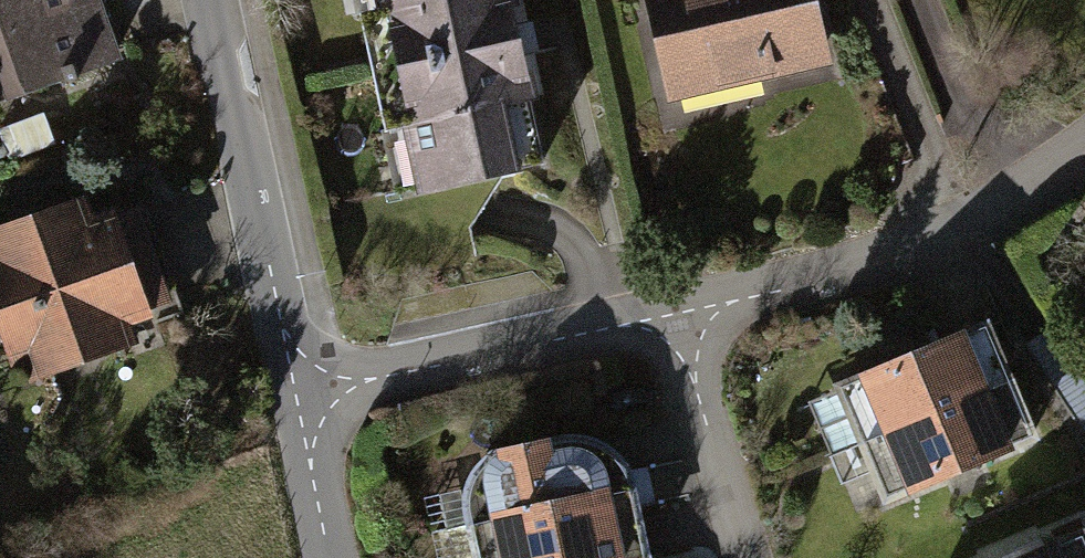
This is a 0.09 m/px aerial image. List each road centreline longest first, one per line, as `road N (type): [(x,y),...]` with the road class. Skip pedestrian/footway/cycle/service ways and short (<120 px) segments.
road 1 (residential): [(671,306),(957,231),(1084,146)]
road 2 (residential): [(214,0),(293,387)]
road 3 (residential): [(293,387),(671,306)]
road 4 (residential): [(671,306),(736,557)]
road 5 (residential): [(293,387),(328,557)]

